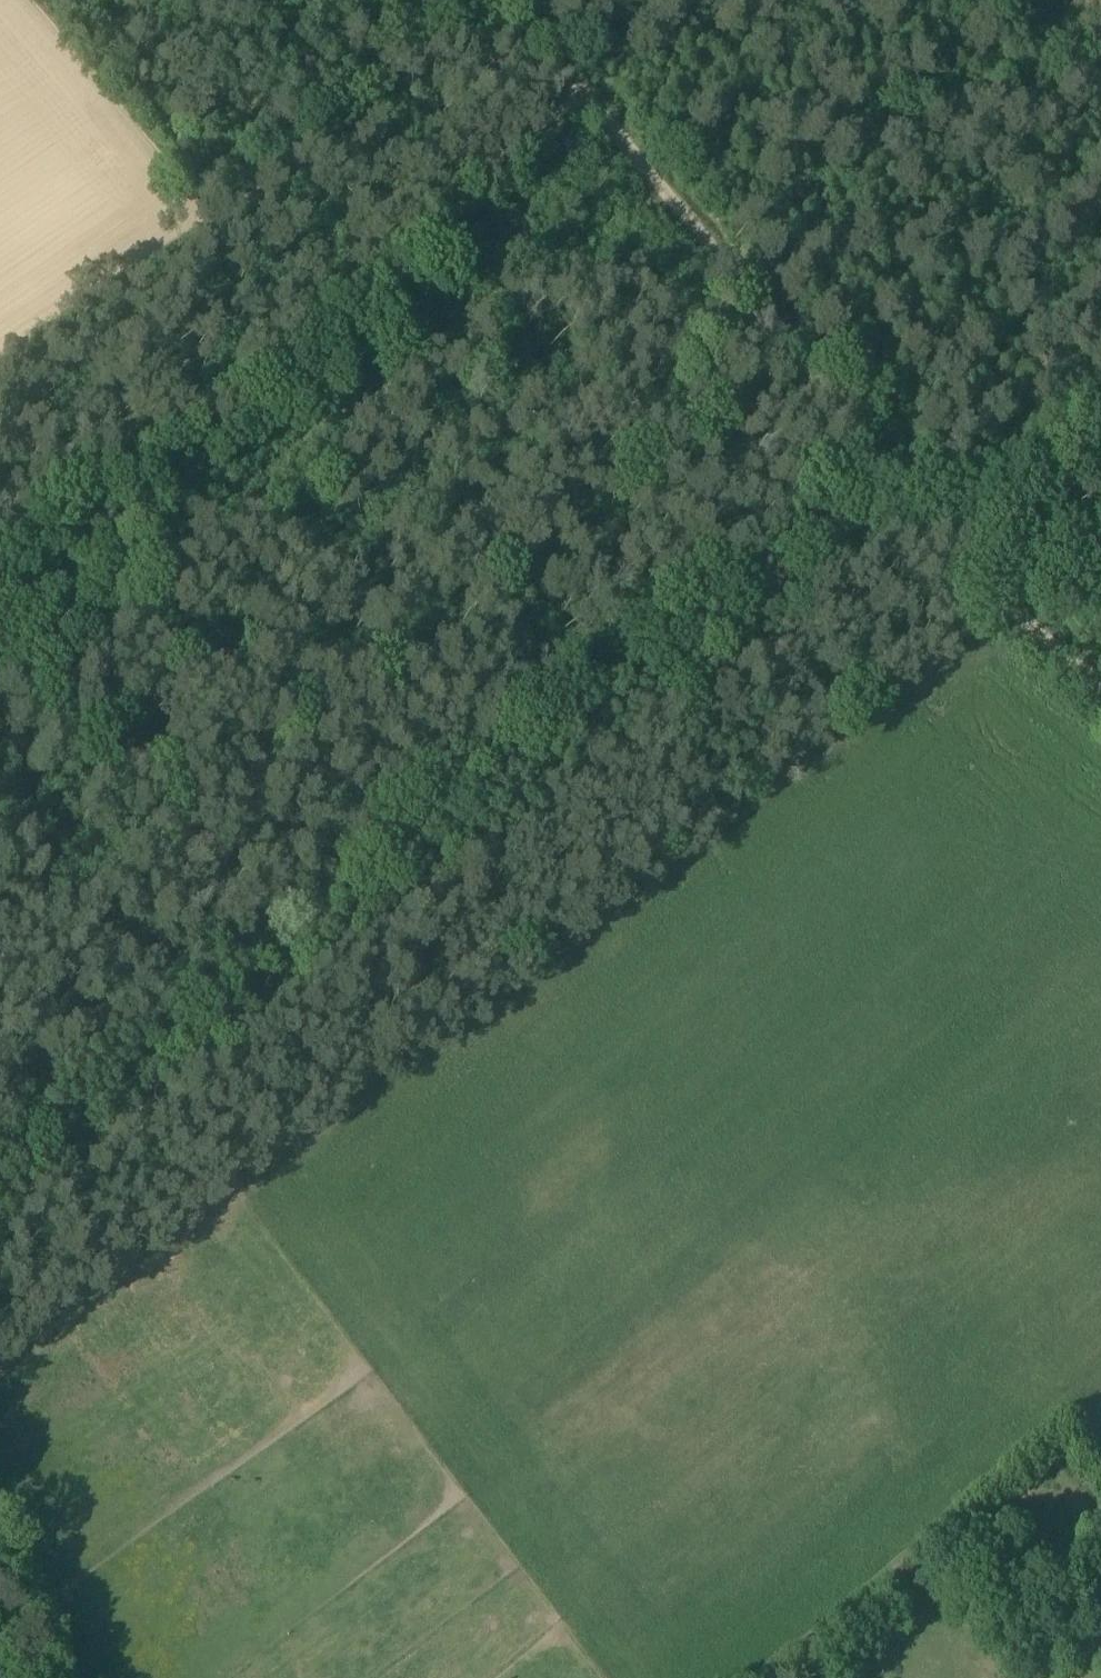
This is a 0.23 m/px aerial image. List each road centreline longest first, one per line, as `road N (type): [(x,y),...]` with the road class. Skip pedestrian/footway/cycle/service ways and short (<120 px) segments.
road 1 (track): [(941,544),(642,180)]
road 2 (track): [(642,180),(497,0)]
road 3 (track): [(1100,709),(941,544)]

